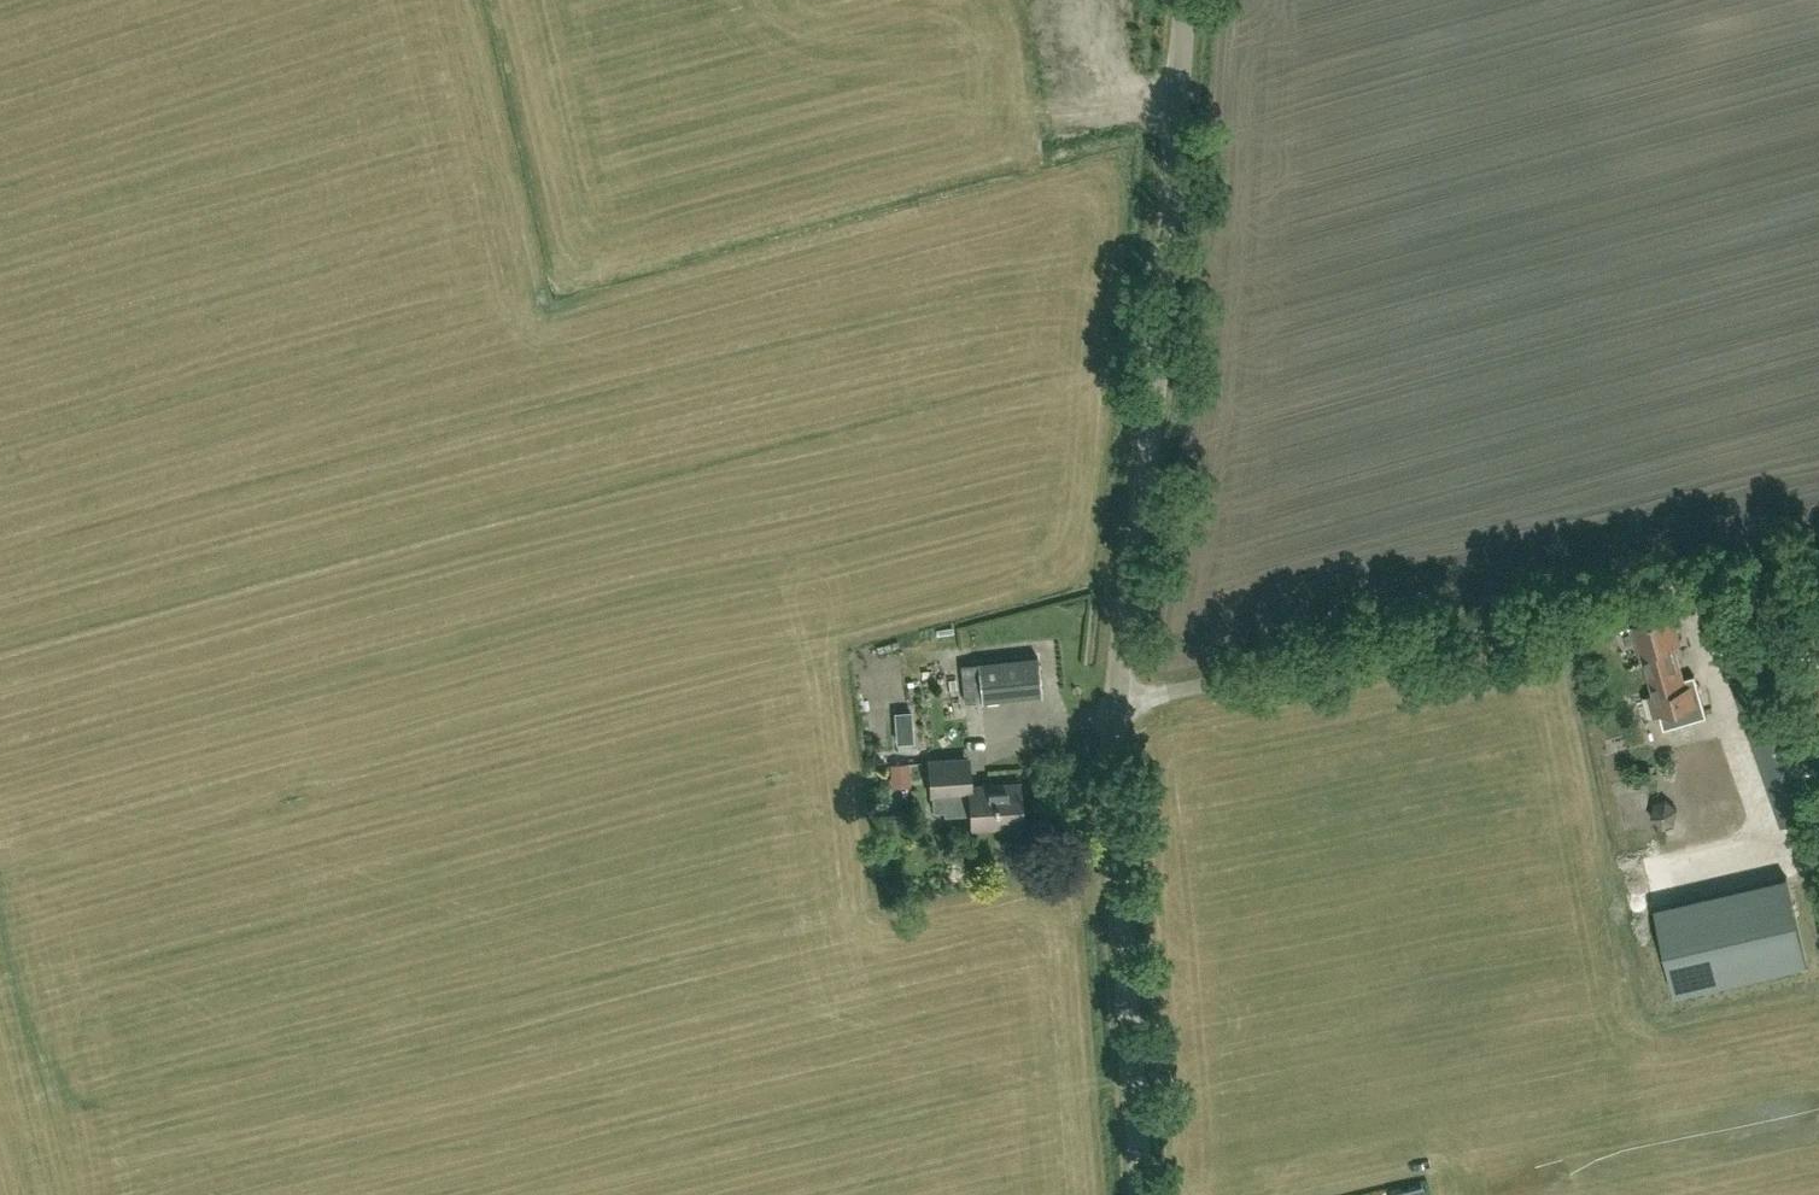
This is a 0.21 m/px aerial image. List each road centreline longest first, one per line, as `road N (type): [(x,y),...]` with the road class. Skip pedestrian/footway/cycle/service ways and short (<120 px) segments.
road 1 (unclassified): [(1142,1194),(1113,727),(1154,413),(1185,0)]

